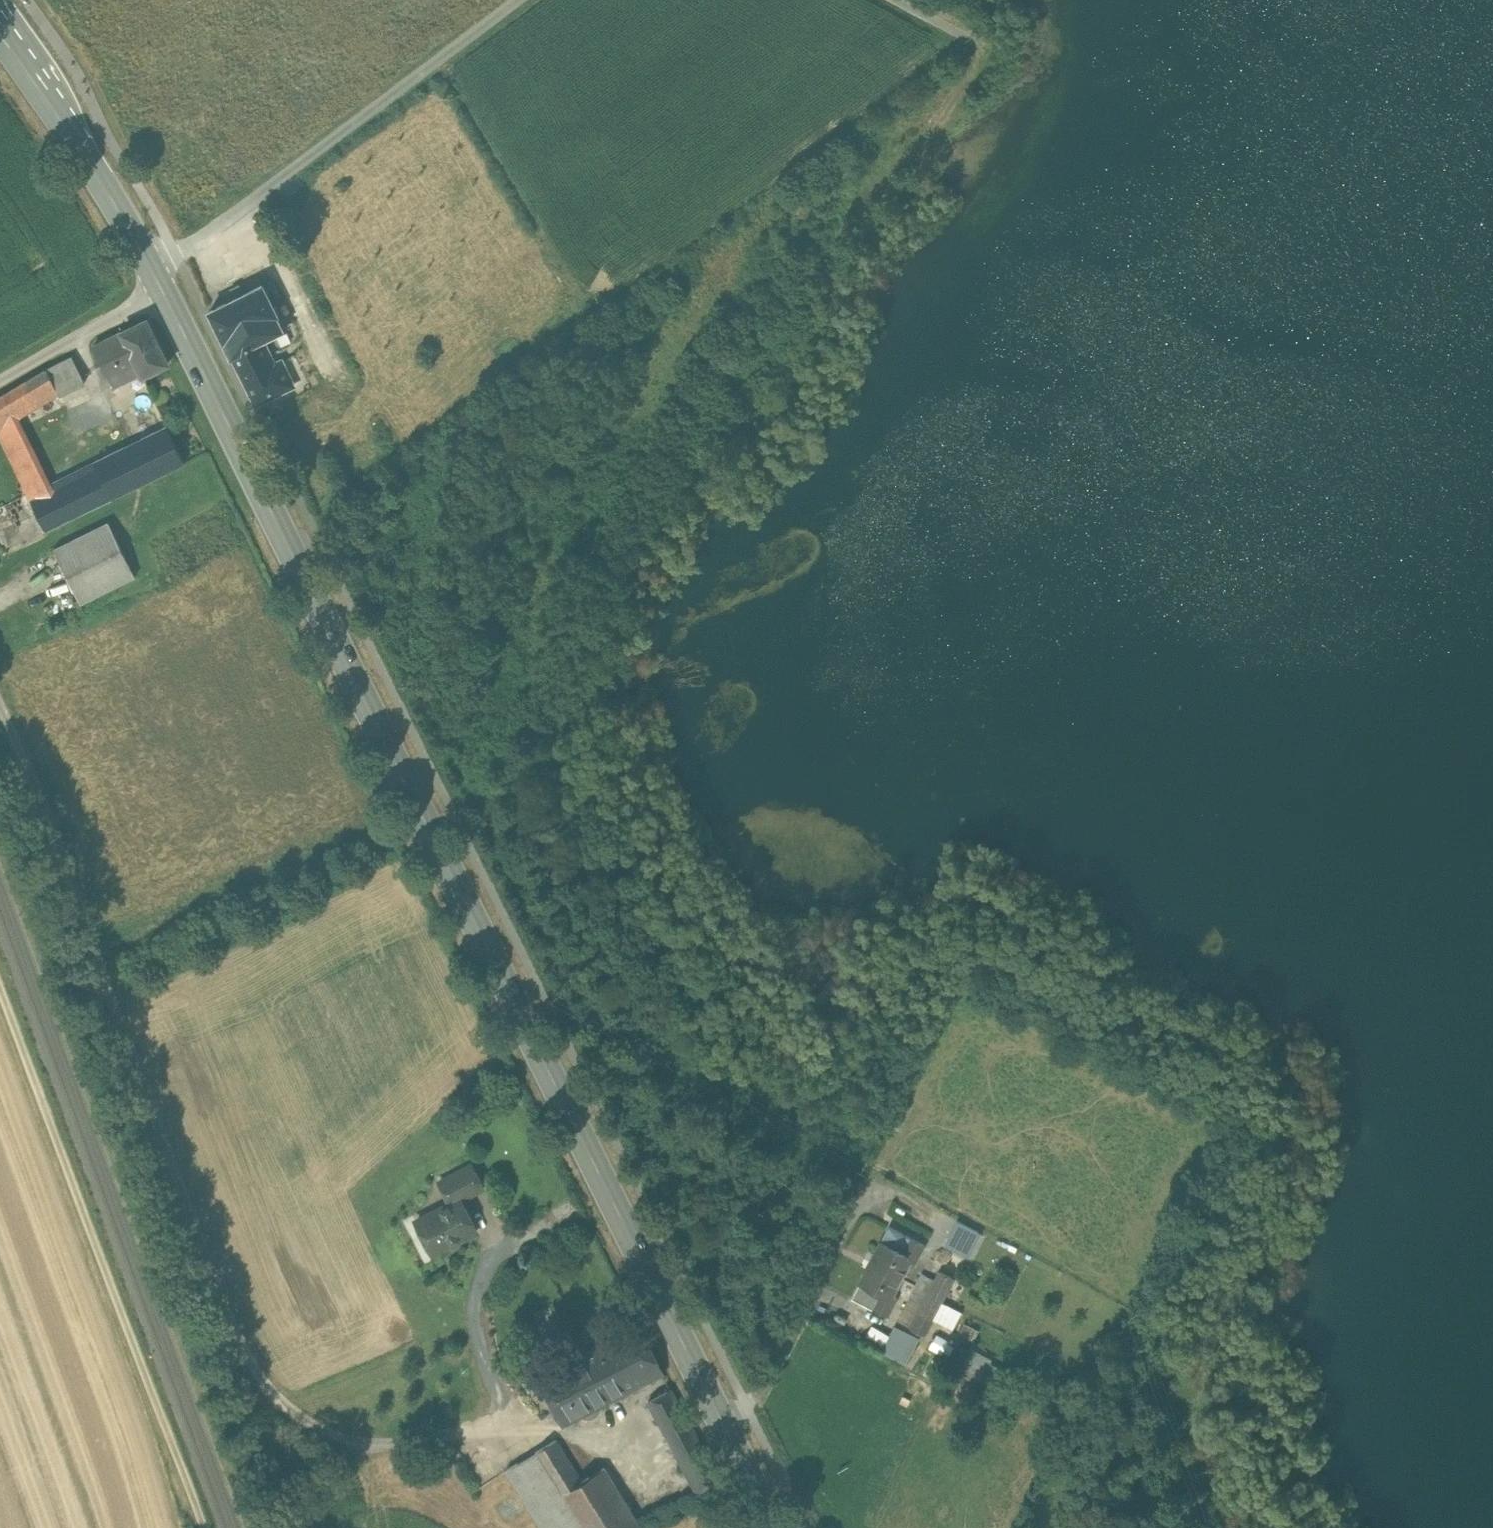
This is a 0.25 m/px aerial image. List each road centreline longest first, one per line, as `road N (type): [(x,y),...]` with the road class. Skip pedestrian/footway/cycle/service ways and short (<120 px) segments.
road 1 (primary): [(162,280),(782,1527)]
road 2 (track): [(0,711),(230,1326),(257,1369),(294,1414),(340,1438),(418,1451),(529,1414)]
road 3 (track): [(0,985),(202,1527)]
road 4 (track): [(162,280),(178,249),(520,0)]
road 5 (track): [(654,1445),(543,1426),(499,1390),(482,1329),(485,1270),(513,1243),(618,1199)]
road 6 (primary): [(0,33),(162,280)]
road 7 (unclassified): [(0,379),(162,280)]

